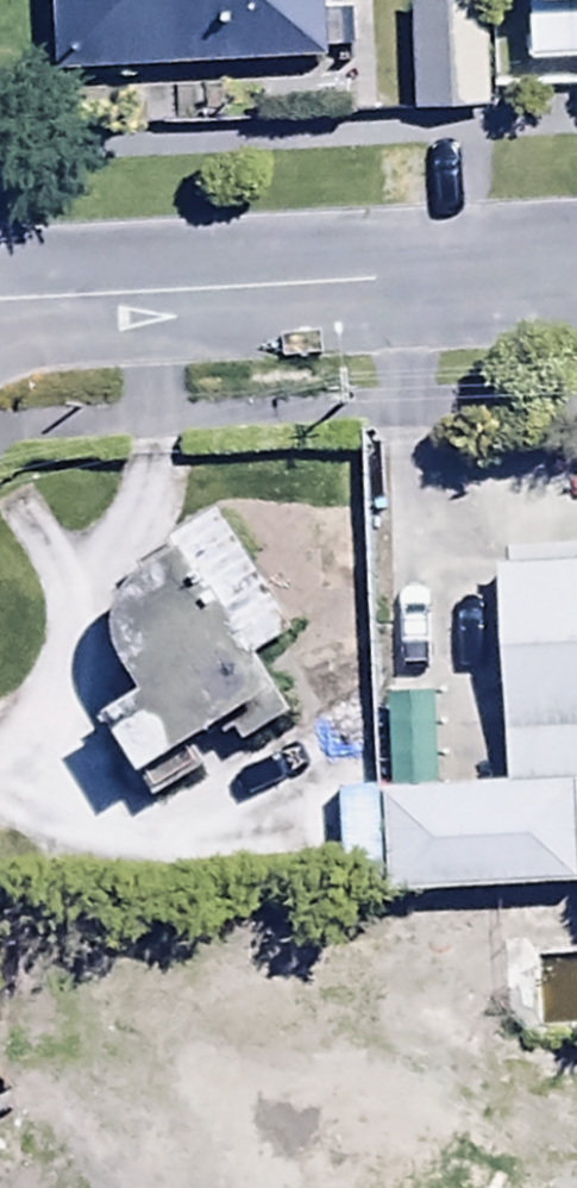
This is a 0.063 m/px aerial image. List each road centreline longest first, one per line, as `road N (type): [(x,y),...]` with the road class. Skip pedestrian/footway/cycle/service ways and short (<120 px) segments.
road 1 (residential): [(576,278),(0,301)]

